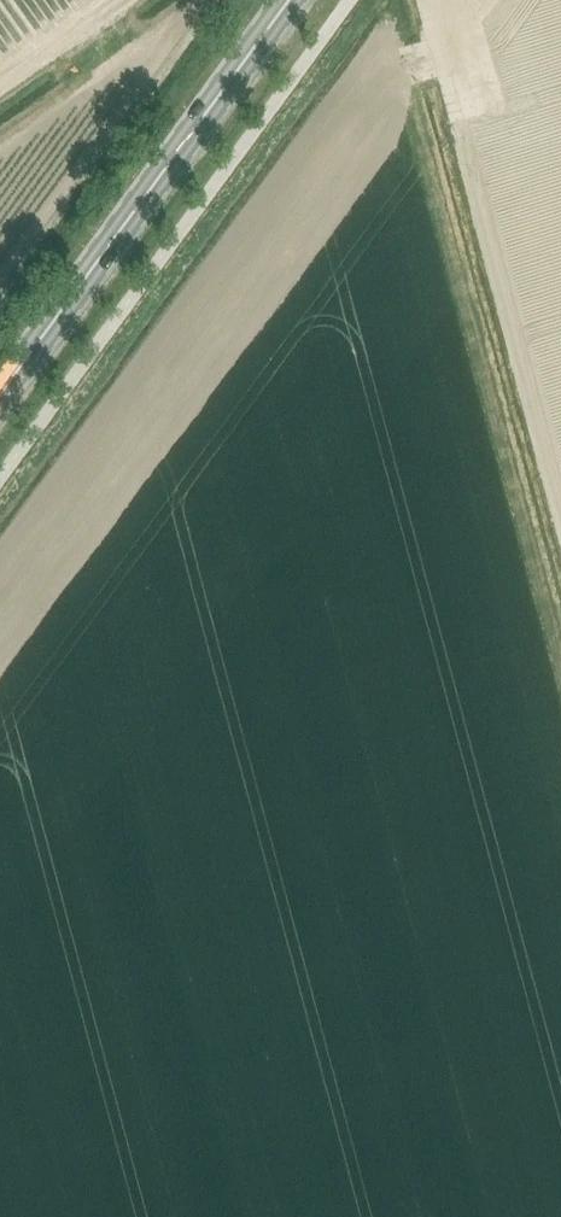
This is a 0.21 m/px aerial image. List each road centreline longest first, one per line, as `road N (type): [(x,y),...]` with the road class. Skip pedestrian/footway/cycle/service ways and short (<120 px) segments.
road 1 (secondary): [(0,395),(290,0)]

